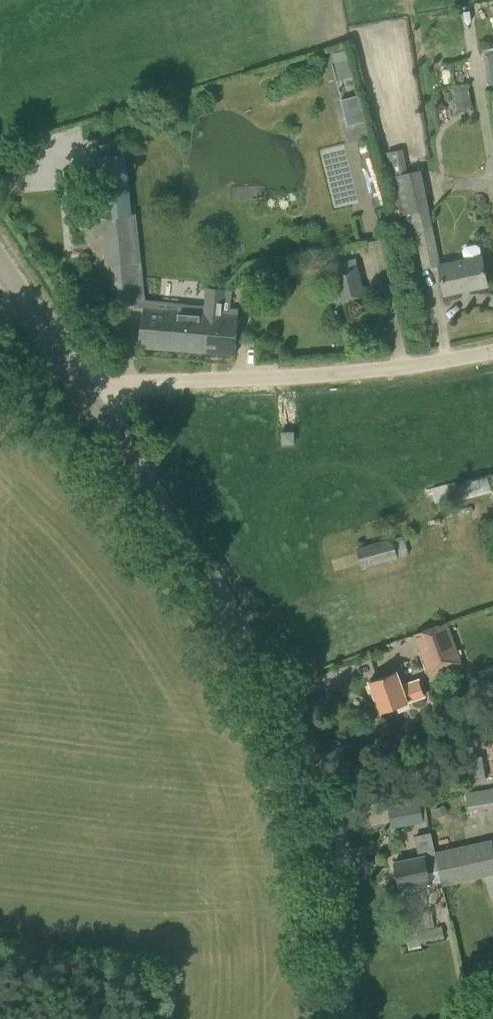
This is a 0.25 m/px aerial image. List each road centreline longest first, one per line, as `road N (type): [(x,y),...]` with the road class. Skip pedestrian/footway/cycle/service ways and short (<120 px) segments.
road 1 (tertiary): [(339,1018),(326,843),(298,750),(237,634),(80,386)]
road 2 (unclassified): [(80,386),(294,379),(492,349)]
road 3 (tertiary): [(80,386),(0,263)]

